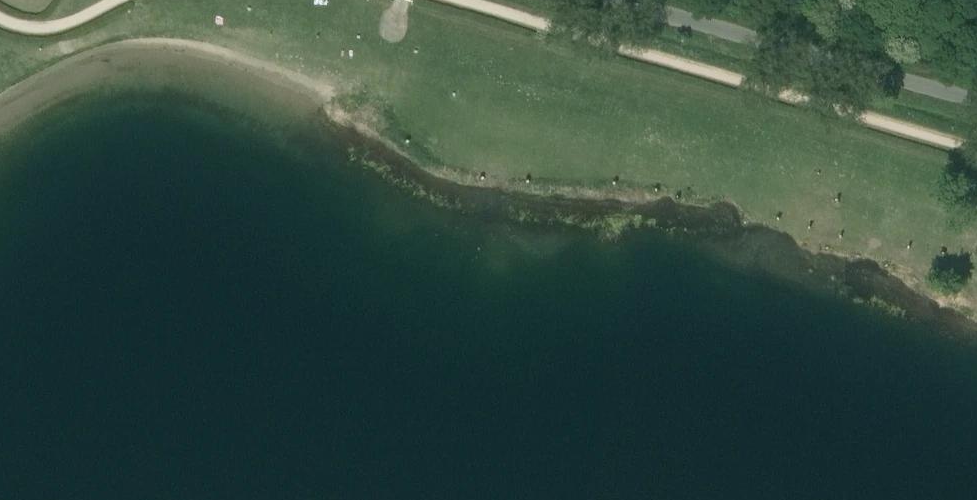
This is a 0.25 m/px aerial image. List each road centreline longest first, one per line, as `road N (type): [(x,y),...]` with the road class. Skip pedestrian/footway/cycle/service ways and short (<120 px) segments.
road 1 (unclassified): [(976,103),(622,0)]

